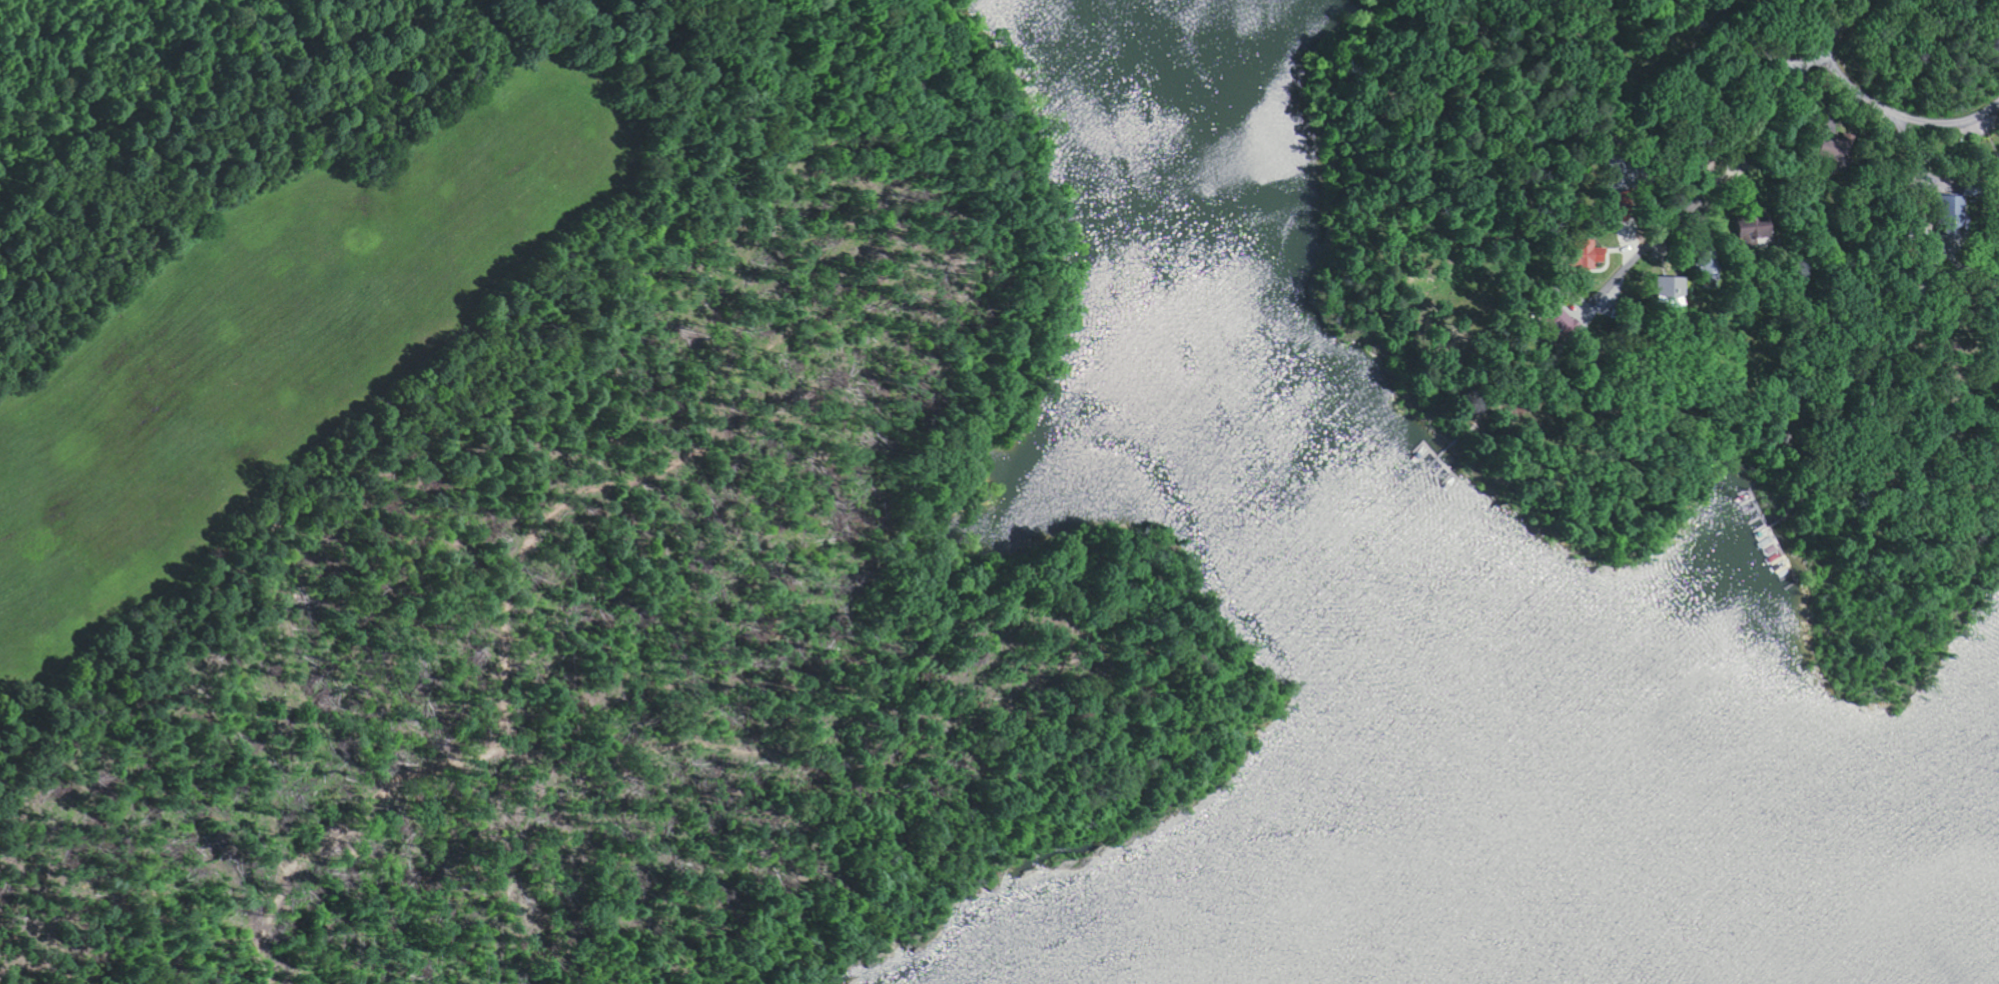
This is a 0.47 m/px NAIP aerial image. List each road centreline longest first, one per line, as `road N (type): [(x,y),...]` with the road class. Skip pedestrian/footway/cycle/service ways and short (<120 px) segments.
road 1 (residential): [(1827,46),(1588,305)]
road 2 (residential): [(1862,0),(1827,46),(1831,66),(1878,102),(1923,123),(1968,123),(1998,98)]
road 3 (residential): [(1604,0),(1640,44),(1781,99)]

